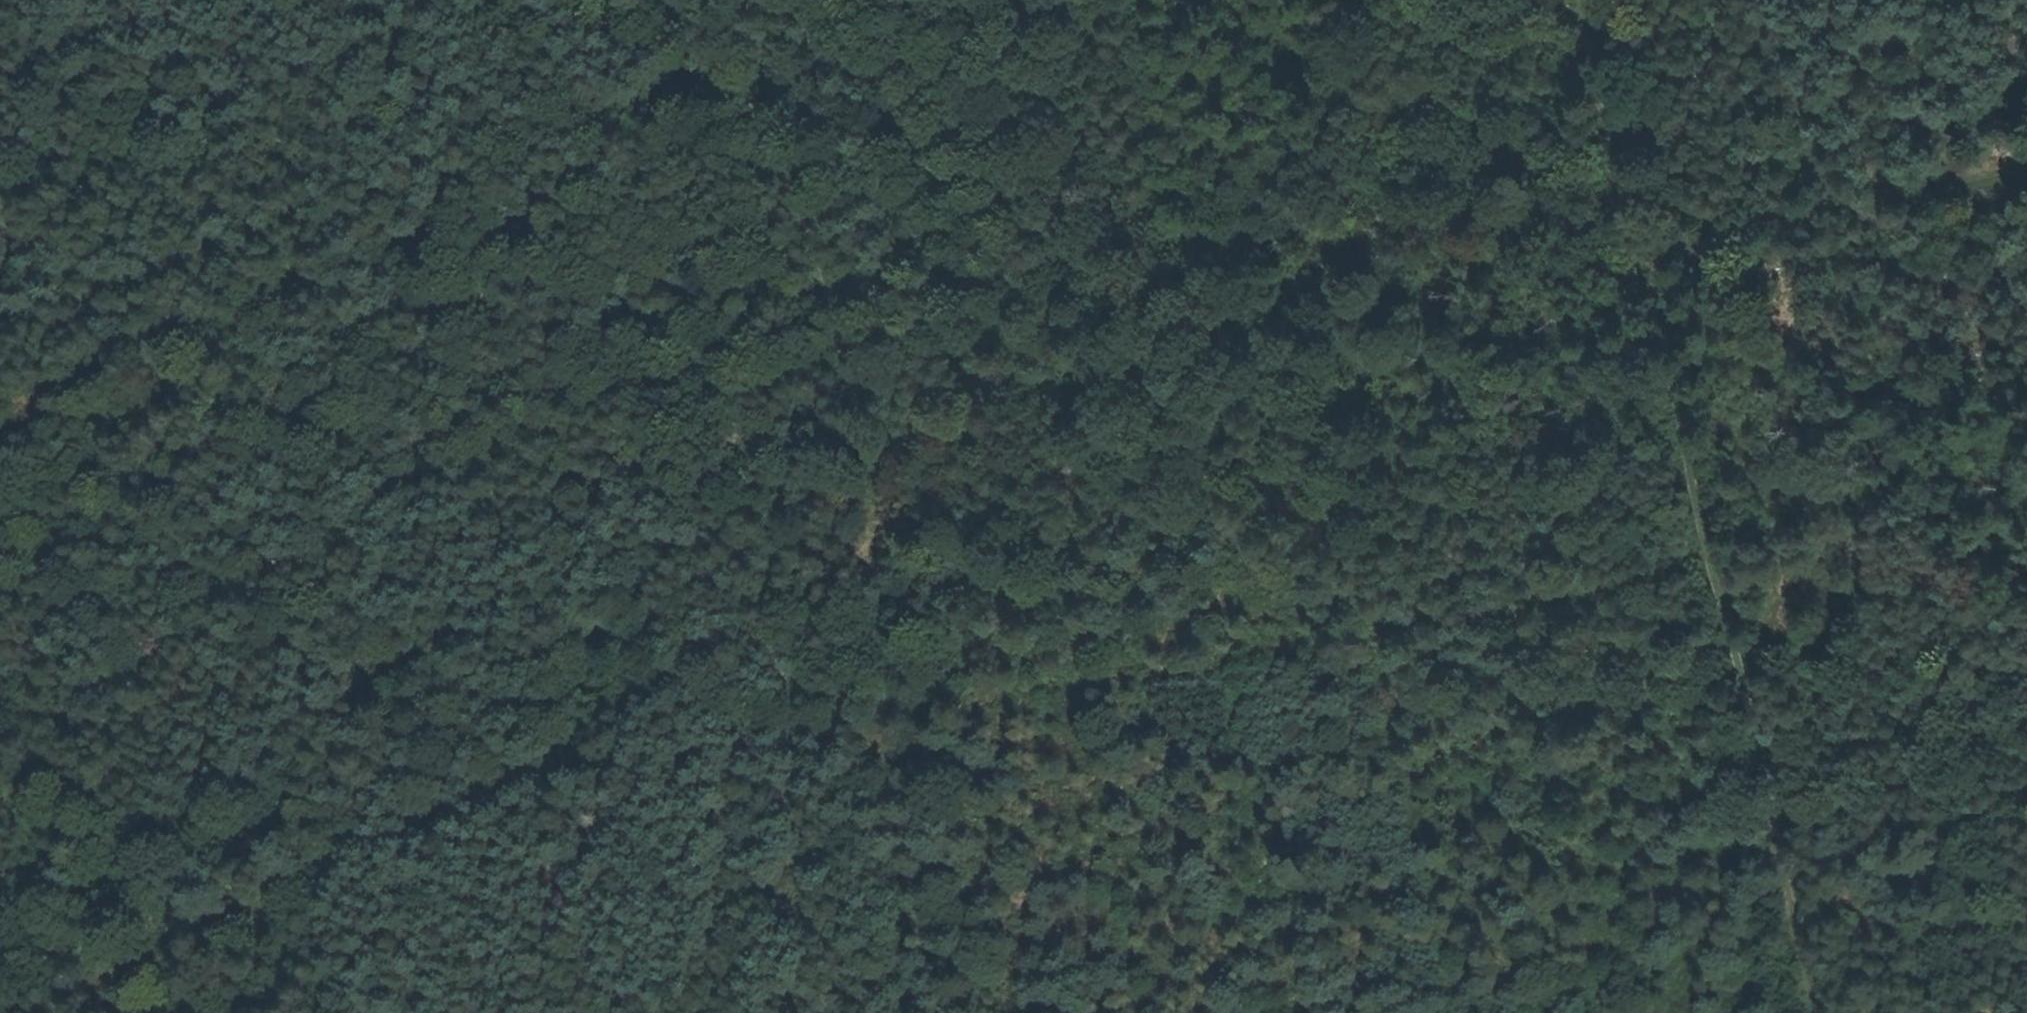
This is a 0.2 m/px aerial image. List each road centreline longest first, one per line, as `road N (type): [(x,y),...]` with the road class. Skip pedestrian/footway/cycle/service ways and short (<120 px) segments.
road 1 (track): [(1584,0),(1819,1012)]
road 2 (track): [(2026,180),(1728,236),(1674,257),(1647,281)]

